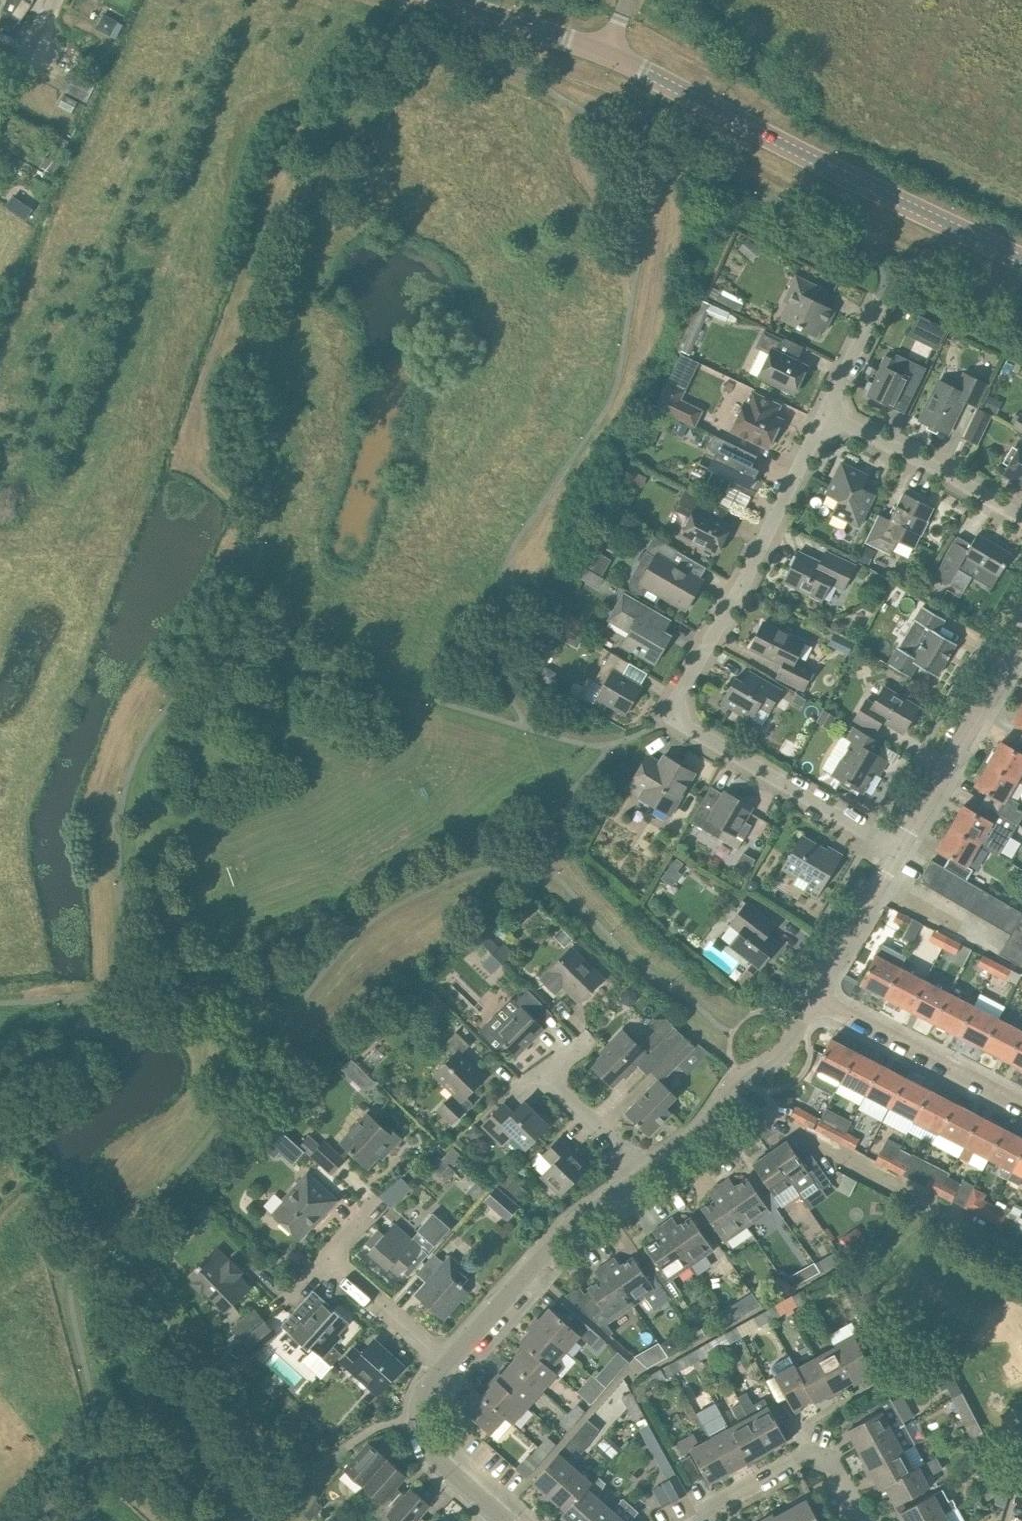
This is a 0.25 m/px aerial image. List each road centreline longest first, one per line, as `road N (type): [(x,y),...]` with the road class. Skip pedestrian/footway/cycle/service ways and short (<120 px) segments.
road 1 (tertiary): [(1021,260),(606,53),(451,0)]
road 2 (residential): [(825,414),(677,701),(680,719),(897,850)]
road 3 (unclassified): [(448,1361),(568,1228),(646,1171)]
road 4 (unclassified): [(646,1171),(695,1138),(741,1078),(784,1050),(812,996)]
road 5 (unclassified): [(897,850),(1021,640)]
road 6 (residential): [(1021,1102),(812,996)]
road 7 (residential): [(864,1520),(835,1465),(807,1454),(707,1503),(713,1514),(702,1520)]
road 8 (residential): [(1021,517),(825,414)]
road 9 (unclassified): [(508,1520),(424,1437),(427,1386),(448,1361)]
road 10 (unclassified): [(812,996),(897,850)]
road 11 (residential): [(448,1361),(327,1256)]
road 12 (residential): [(646,1171),(544,1066)]

